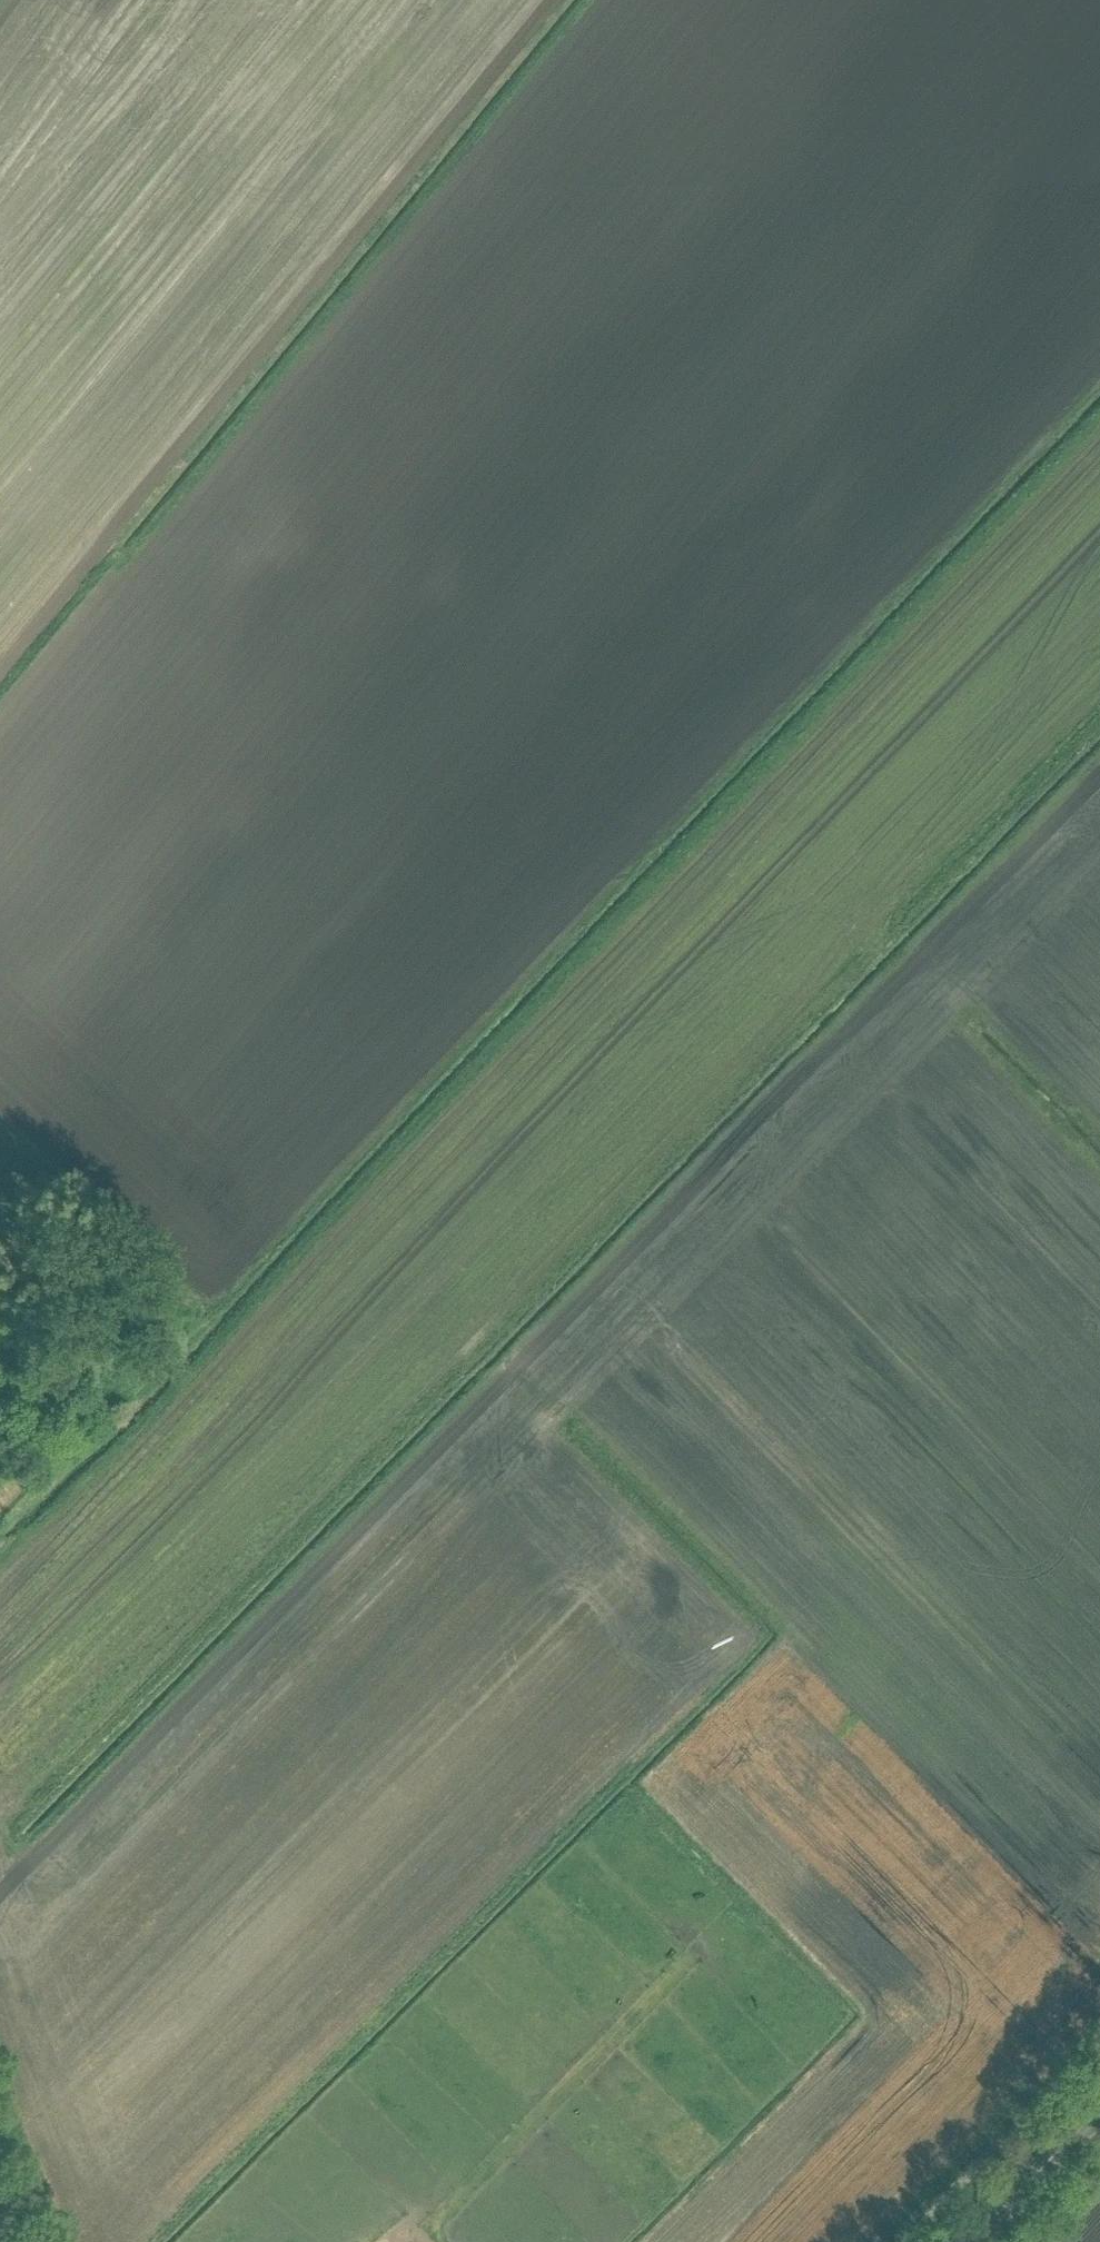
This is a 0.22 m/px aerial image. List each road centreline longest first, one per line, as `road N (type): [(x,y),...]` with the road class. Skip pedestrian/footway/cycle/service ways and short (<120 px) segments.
road 1 (tertiary): [(968,2241),(1099,2105)]

